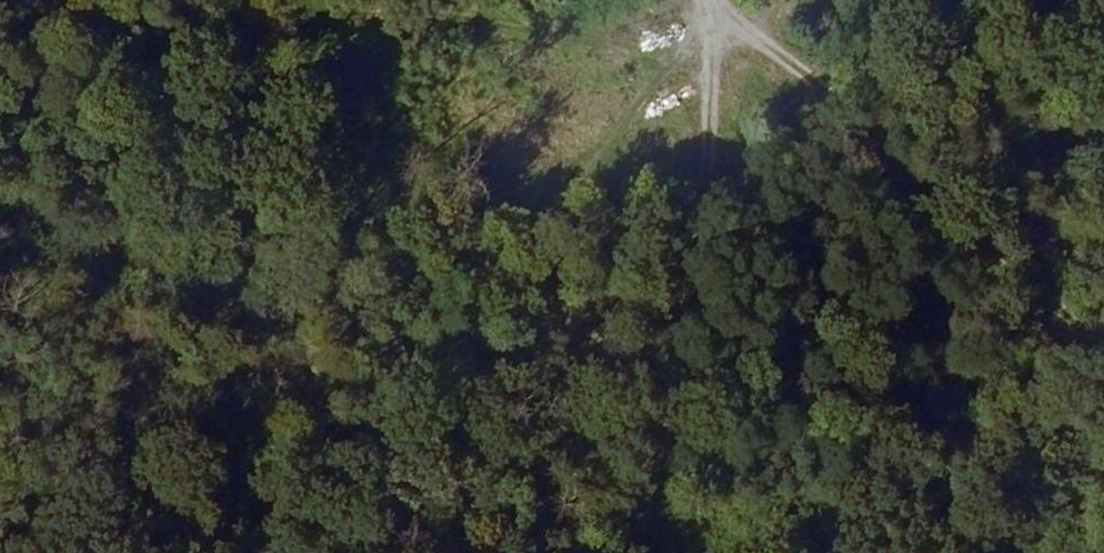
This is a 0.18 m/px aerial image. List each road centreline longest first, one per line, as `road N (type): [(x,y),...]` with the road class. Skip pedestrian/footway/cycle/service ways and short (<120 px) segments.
road 1 (track): [(179,552),(729,0)]
road 2 (track): [(801,0),(1103,287)]

